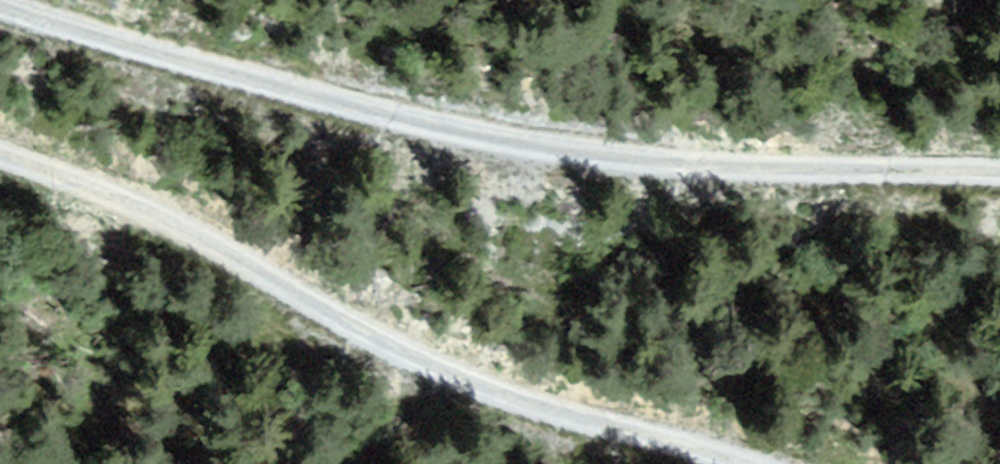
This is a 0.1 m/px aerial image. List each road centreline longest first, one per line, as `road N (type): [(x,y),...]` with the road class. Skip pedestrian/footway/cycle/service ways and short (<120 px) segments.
road 1 (track): [(0,3),(464,162),(999,193)]
road 2 (track): [(679,463),(519,413),(0,166)]

